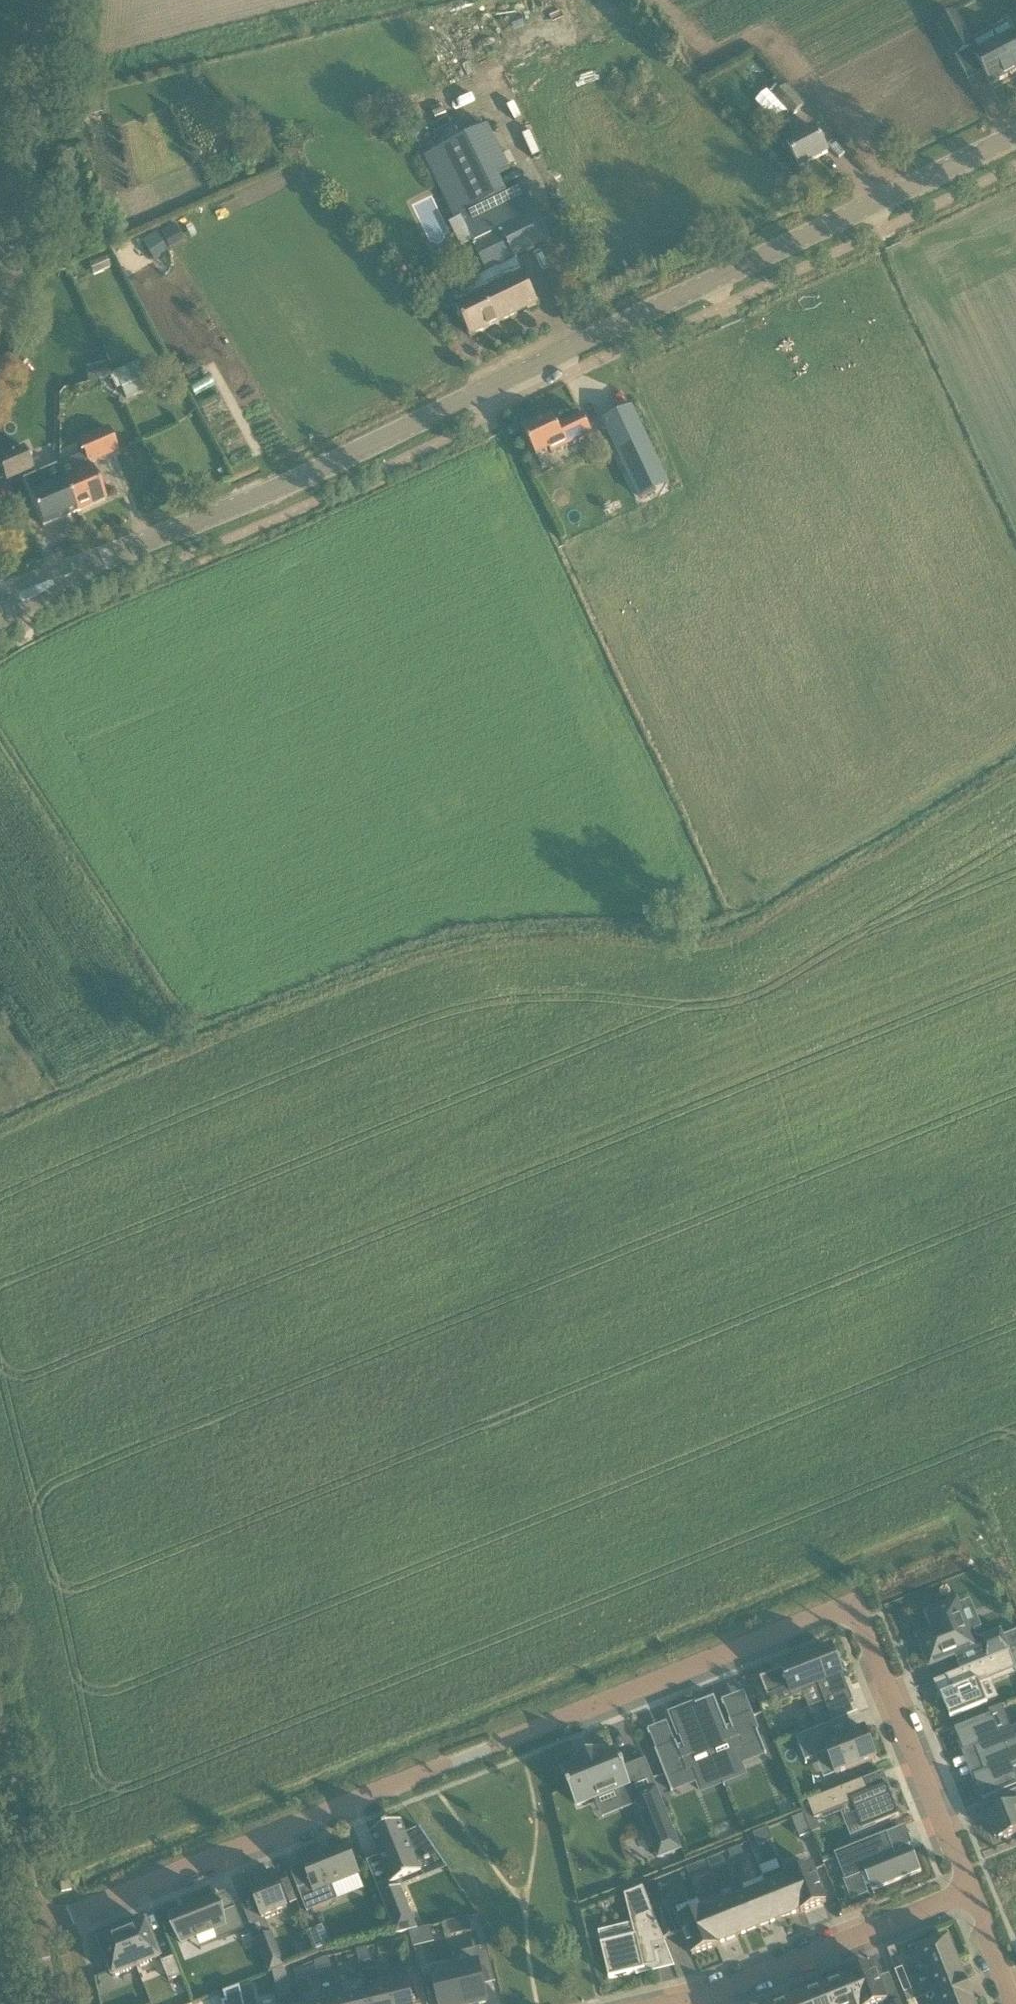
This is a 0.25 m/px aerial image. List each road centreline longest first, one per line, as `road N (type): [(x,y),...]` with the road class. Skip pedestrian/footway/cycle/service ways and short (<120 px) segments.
road 1 (residential): [(37,1928),(852,1608),(966,1892)]
road 2 (tertiary): [(0,609),(301,478),(1015,137)]
road 3 (unclassified): [(0,325),(15,263),(42,0)]
road 4 (residential): [(694,1997),(966,1892)]
road 5 (unclassified): [(37,1928),(0,1746)]
road 6 (residential): [(966,1892),(1011,2003)]

